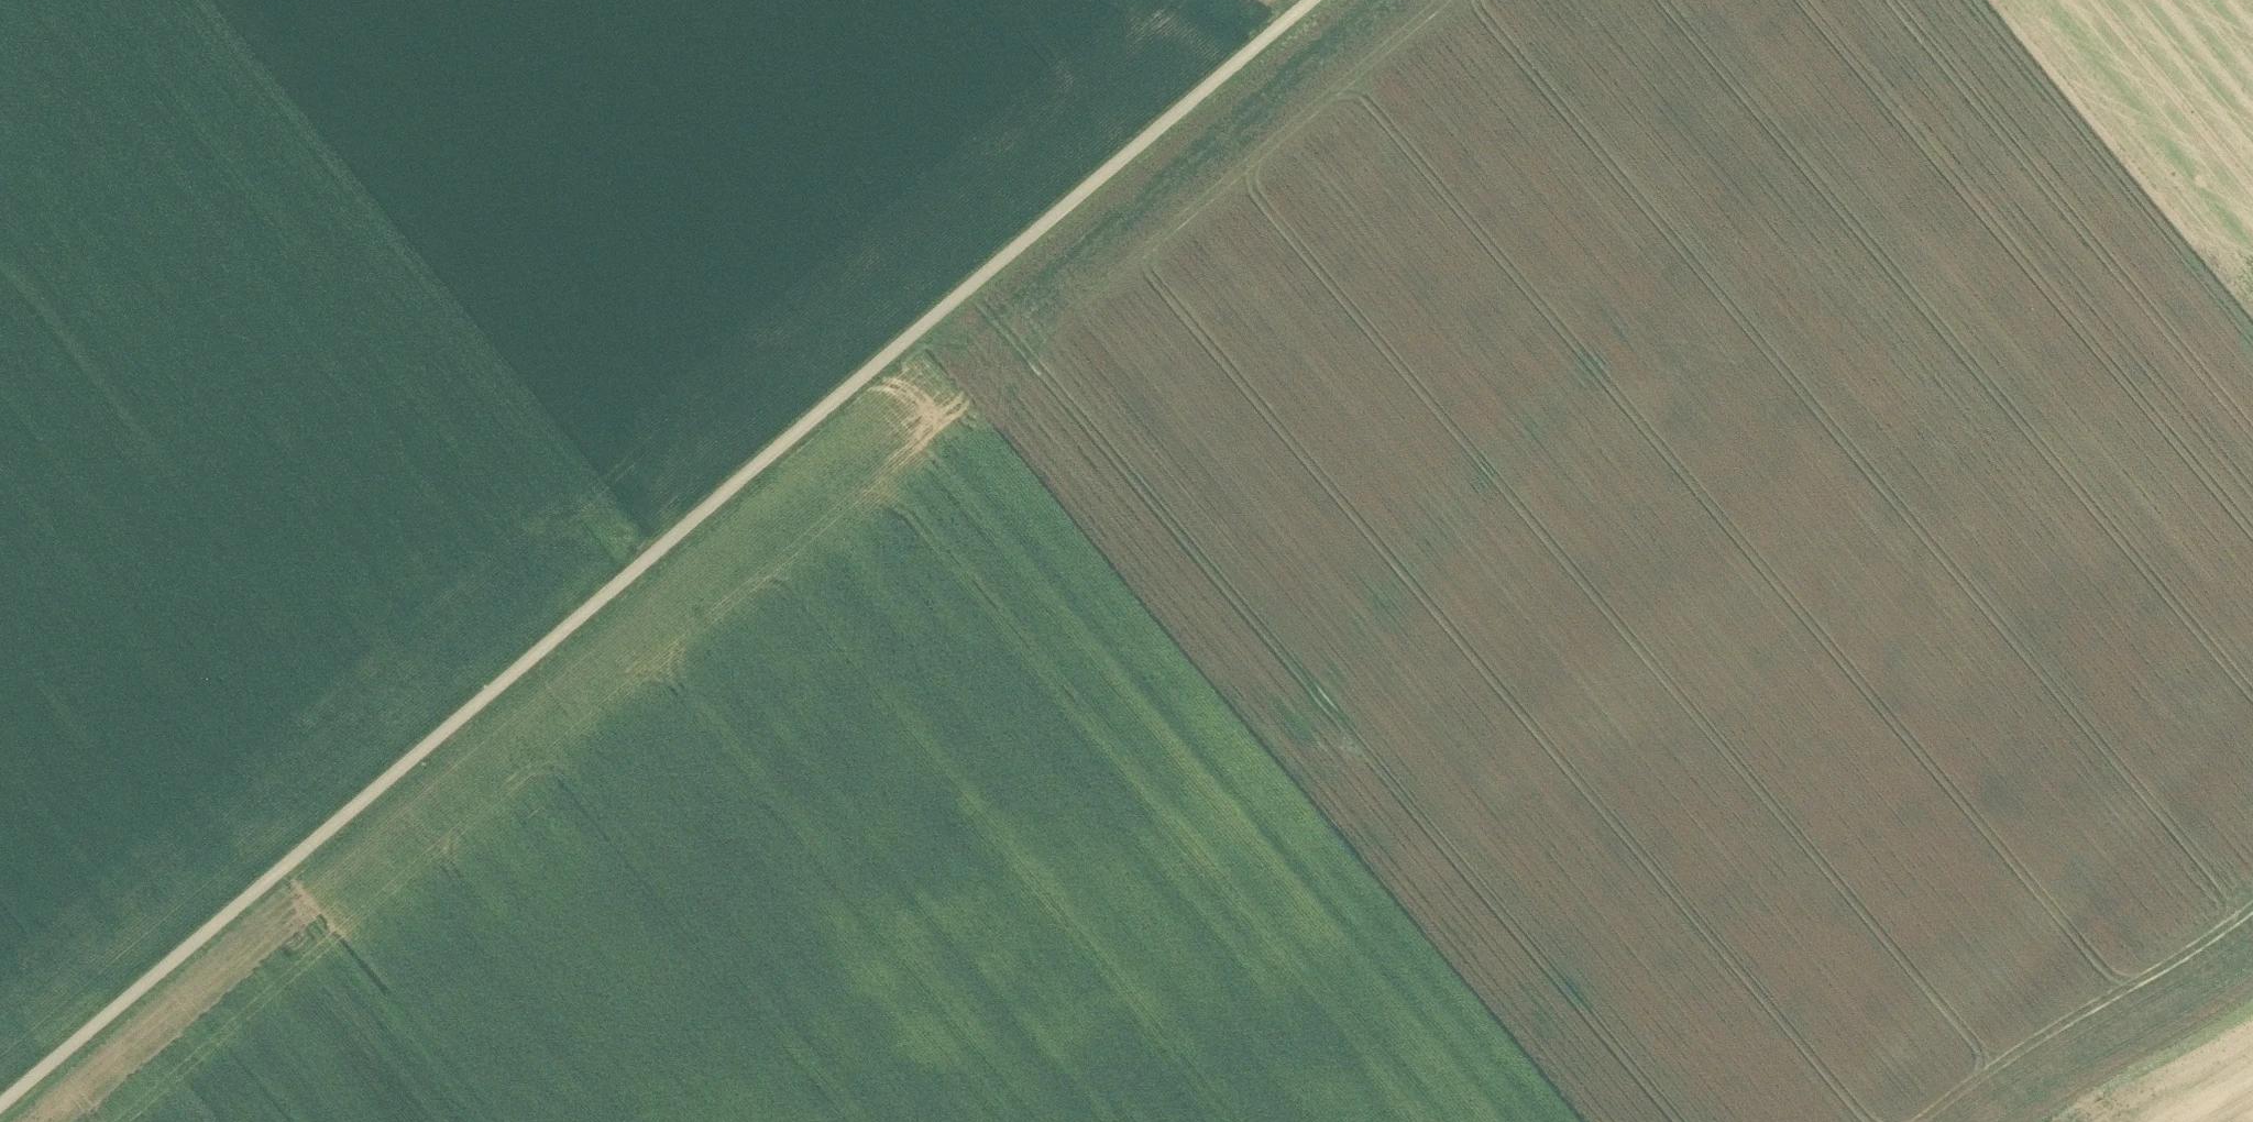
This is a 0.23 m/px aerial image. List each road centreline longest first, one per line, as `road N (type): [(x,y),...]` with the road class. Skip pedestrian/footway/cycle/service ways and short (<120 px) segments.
road 1 (track): [(0,1106),(1315,0)]

